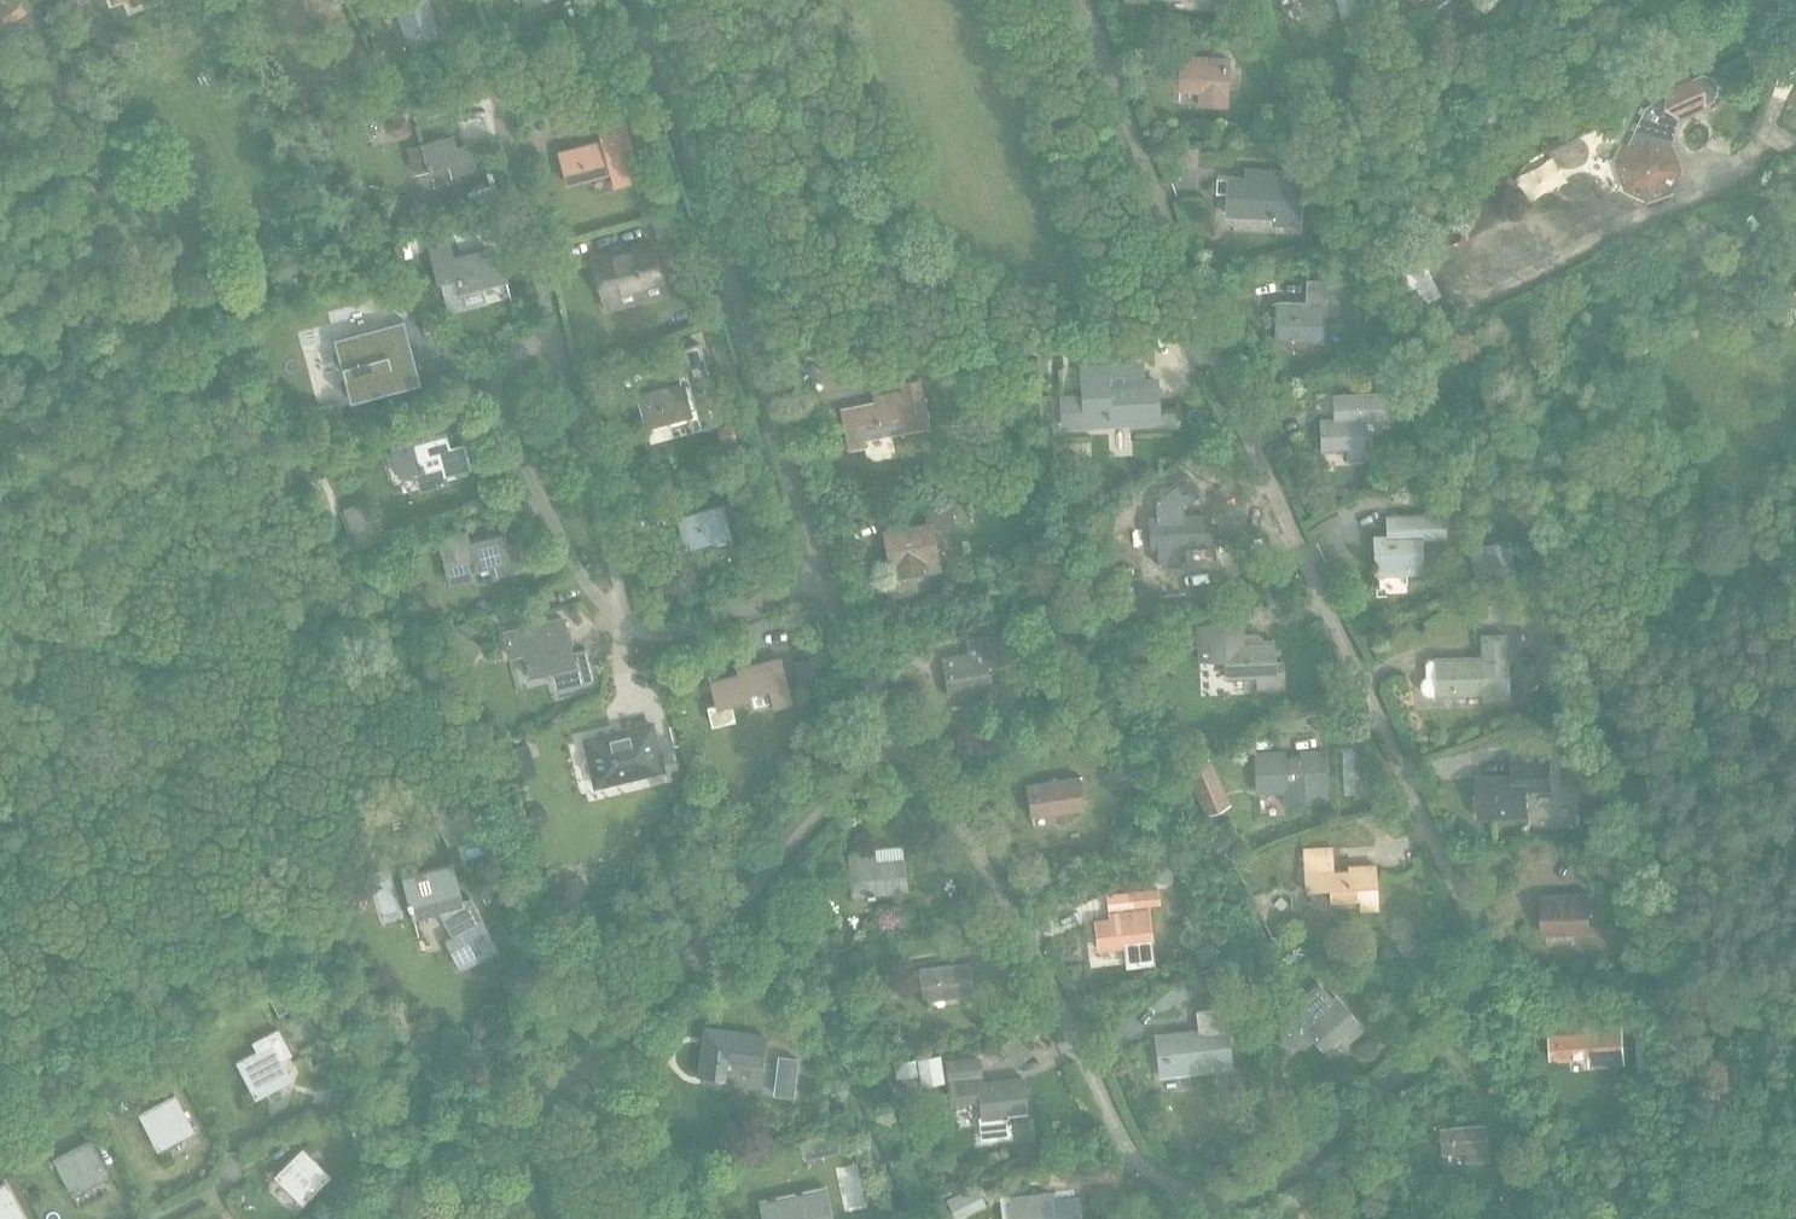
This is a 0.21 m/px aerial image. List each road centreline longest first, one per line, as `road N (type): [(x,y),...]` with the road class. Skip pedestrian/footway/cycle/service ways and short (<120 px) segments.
road 1 (residential): [(890,724),(1009,911),(1118,1134),(1160,1179),(1211,1194),(1261,1184),(1467,1010),(1479,969),(1471,923),(1224,382),(1085,0)]
road 2 (residential): [(652,33),(824,579)]
road 3 (residential): [(594,1061),(866,763),(890,724)]
road 4 (residential): [(553,335),(503,121),(507,98),(543,72),(652,33)]
road 5 (residential): [(620,614),(574,567),(496,407),(496,371),(510,355),(553,335)]
road 6 (residential): [(620,614),(621,592),(553,335)]
road 7 (residential): [(824,579),(665,634),(620,614)]
road 8 (residential): [(594,1061),(658,1218)]
road 9 (residential): [(536,1218),(517,1158),(517,1112),(531,1091),(557,1075)]
road 10 (residential): [(824,579),(890,724)]

